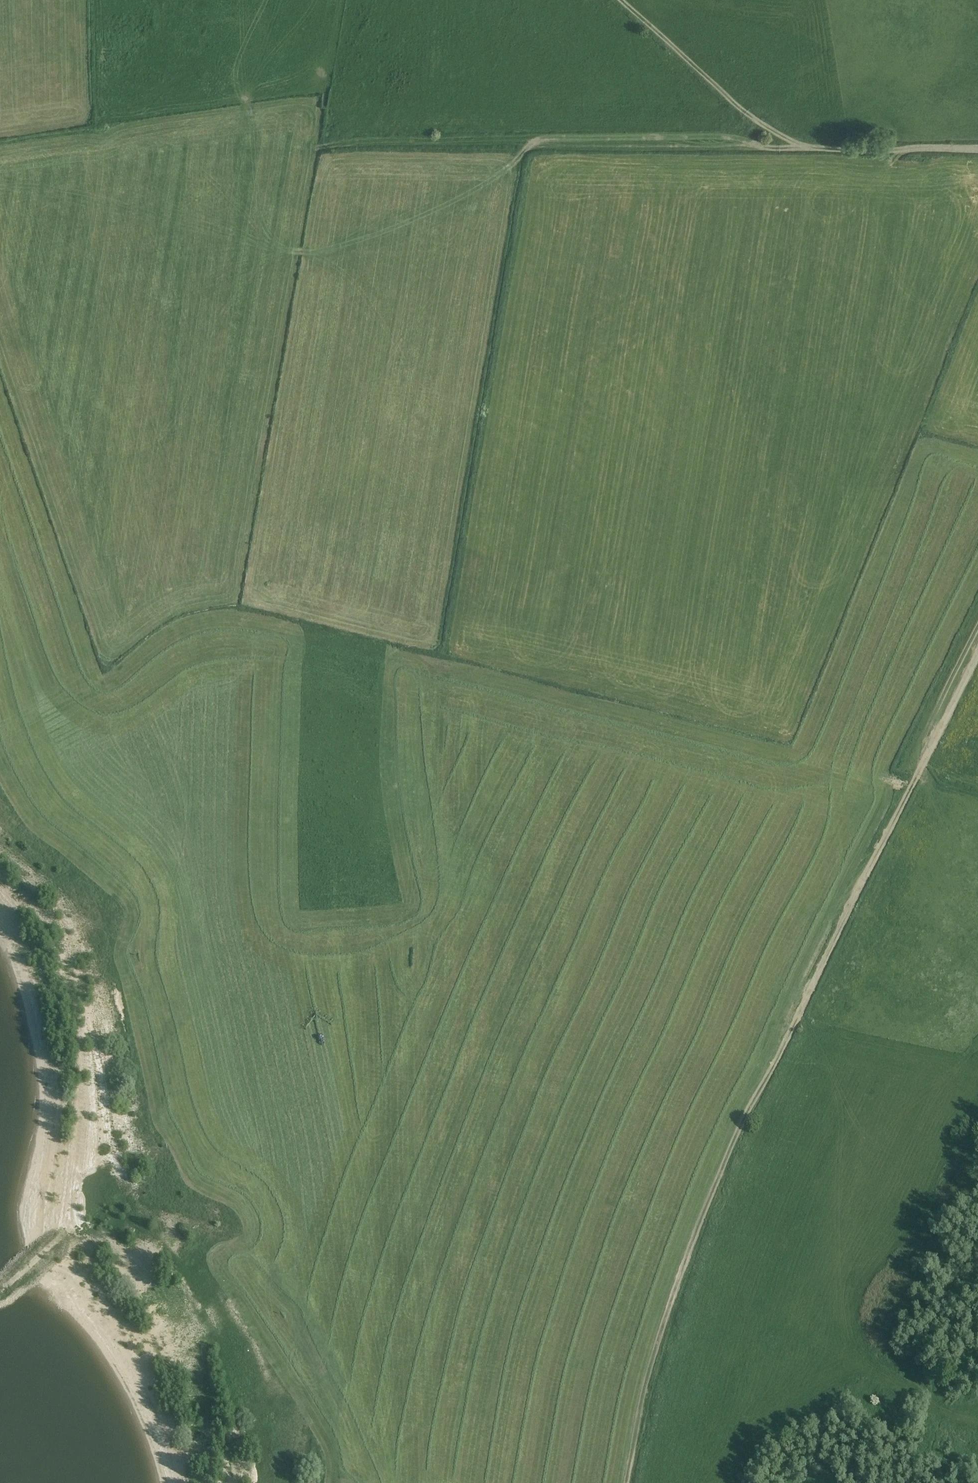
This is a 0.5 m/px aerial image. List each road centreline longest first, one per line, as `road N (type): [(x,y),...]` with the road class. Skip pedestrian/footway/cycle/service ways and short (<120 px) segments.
road 1 (track): [(634,1482),(658,1361),(795,1027),(977,648)]
road 2 (track): [(977,149),(322,148)]
road 3 (track): [(823,150),(746,113),(621,0)]

